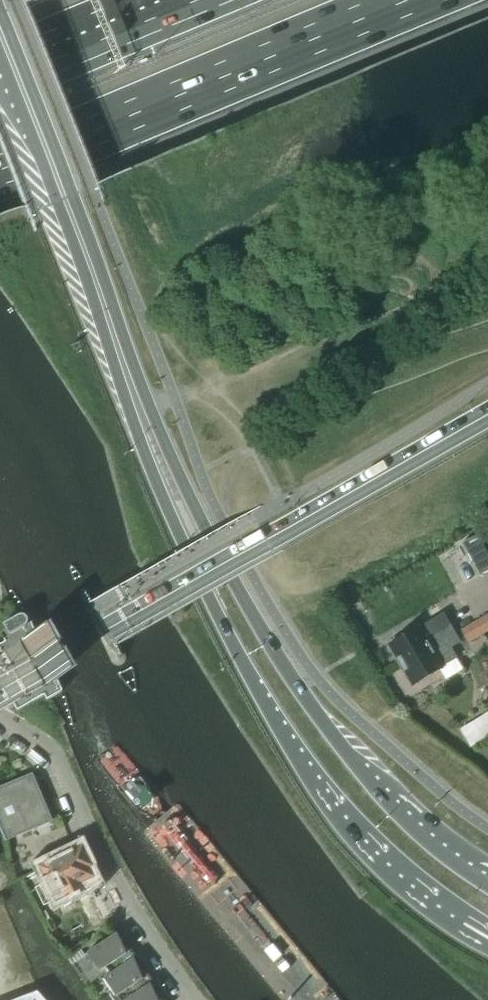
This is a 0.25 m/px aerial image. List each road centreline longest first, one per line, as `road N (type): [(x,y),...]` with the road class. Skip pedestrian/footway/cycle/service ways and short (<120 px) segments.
road 1 (primary): [(139,405),(137,432),(176,524),(288,741),(379,854),(464,923)]
road 2 (primary): [(487,874),(381,791),(316,714),(237,584),(158,424),(139,405)]
road 3 (primary): [(487,414),(0,692)]
road 4 (motorway): [(0,169),(406,0)]
road 5 (primary): [(139,405),(0,31)]
road 6 (unclassified): [(196,999),(143,924),(51,758),(0,719)]
road 7 (motorway): [(196,0),(0,82)]

